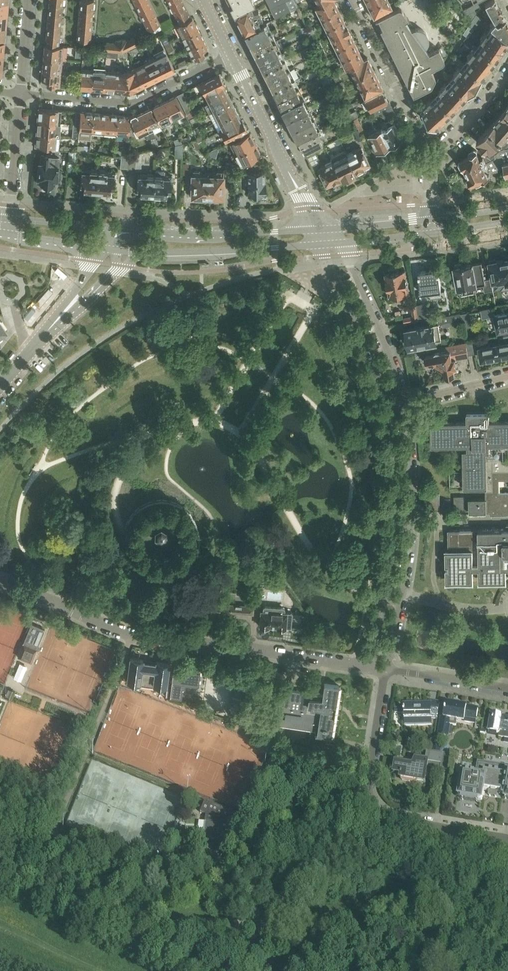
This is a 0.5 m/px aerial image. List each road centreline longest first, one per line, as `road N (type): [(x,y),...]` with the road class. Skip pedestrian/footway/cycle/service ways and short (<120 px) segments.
road 1 (residential): [(367,666),(133,635),(0,584)]
road 2 (residential): [(507,839),(378,812),(367,783),(386,669)]
road 3 (residential): [(386,669),(410,523),(403,404)]
road 4 (residential): [(383,408),(389,554),(367,666)]
road 5 (residential): [(21,93),(129,103),(231,55)]
road 6 (secondary): [(319,230),(117,229)]
road 7 (secondary): [(122,251),(319,243)]
road 8 (residential): [(319,230),(231,55)]
road 9 (residential): [(319,243),(383,408)]
road 10 (residential): [(352,0),(433,155)]
road 11 (residential): [(403,404),(340,242)]
road 12 (residential): [(10,218),(21,93)]
road 13 (residential): [(386,669),(507,688)]

